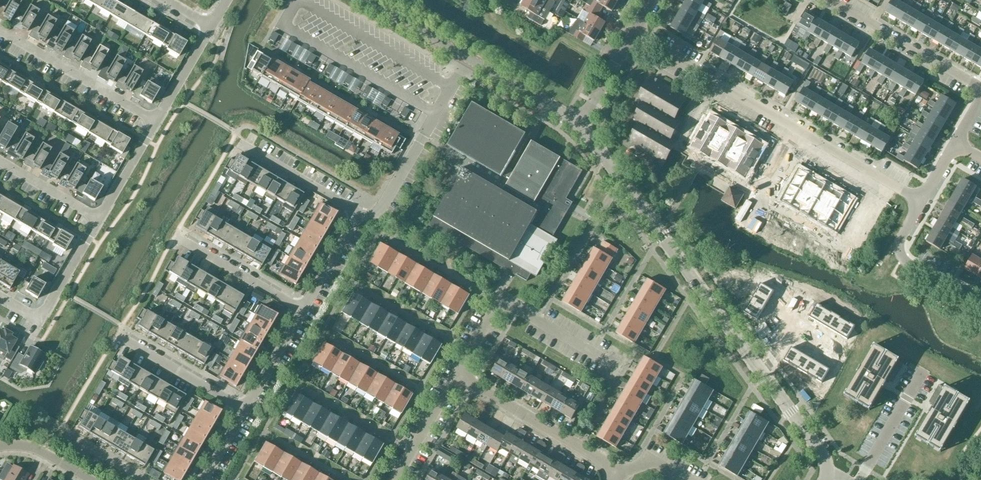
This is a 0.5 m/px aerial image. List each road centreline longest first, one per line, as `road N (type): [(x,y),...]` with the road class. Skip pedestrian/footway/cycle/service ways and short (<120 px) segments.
road 1 (tertiary): [(827,471),(581,125)]
road 2 (residential): [(923,201),(633,35)]
road 3 (residential): [(468,59),(381,207),(360,213)]
road 4 (residential): [(613,474),(457,379)]
road 5 (residential): [(158,120),(0,32)]
road 6 (residential): [(980,88),(828,0)]
road 7 (residential): [(0,297),(42,322),(101,217)]
road 8 (residential): [(980,306),(902,258),(900,239),(923,201)]
road 9 (residential): [(244,411),(116,337)]
road 10 (residential): [(302,310),(176,237)]
road 11 (residential): [(360,213),(240,142)]
road 12 (unclassified): [(581,125),(468,59)]

